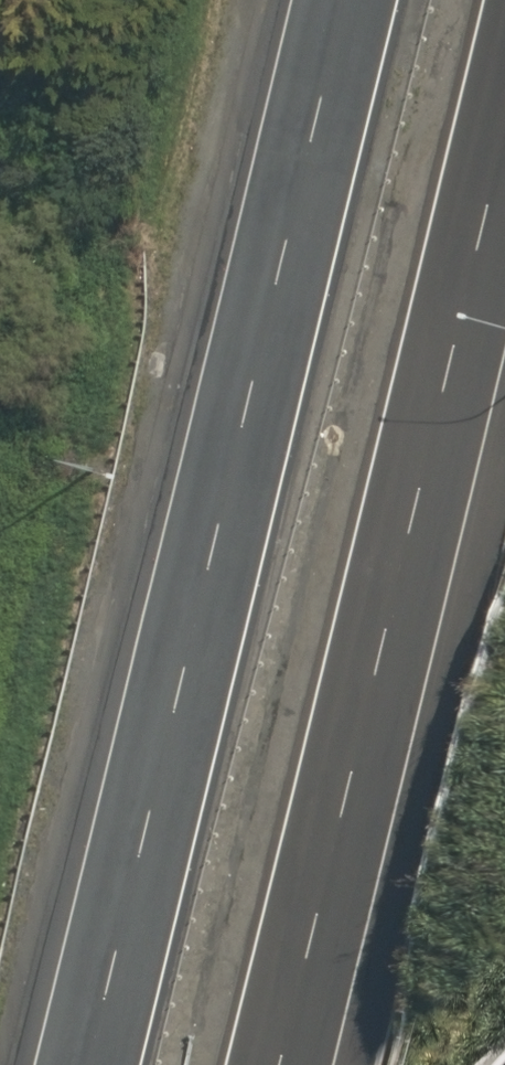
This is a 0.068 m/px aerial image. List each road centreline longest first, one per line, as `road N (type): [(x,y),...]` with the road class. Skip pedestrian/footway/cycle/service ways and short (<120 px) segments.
road 1 (motorway): [(53,1064),(318,0)]
road 2 (motorway): [(504,118),(278,1064)]

